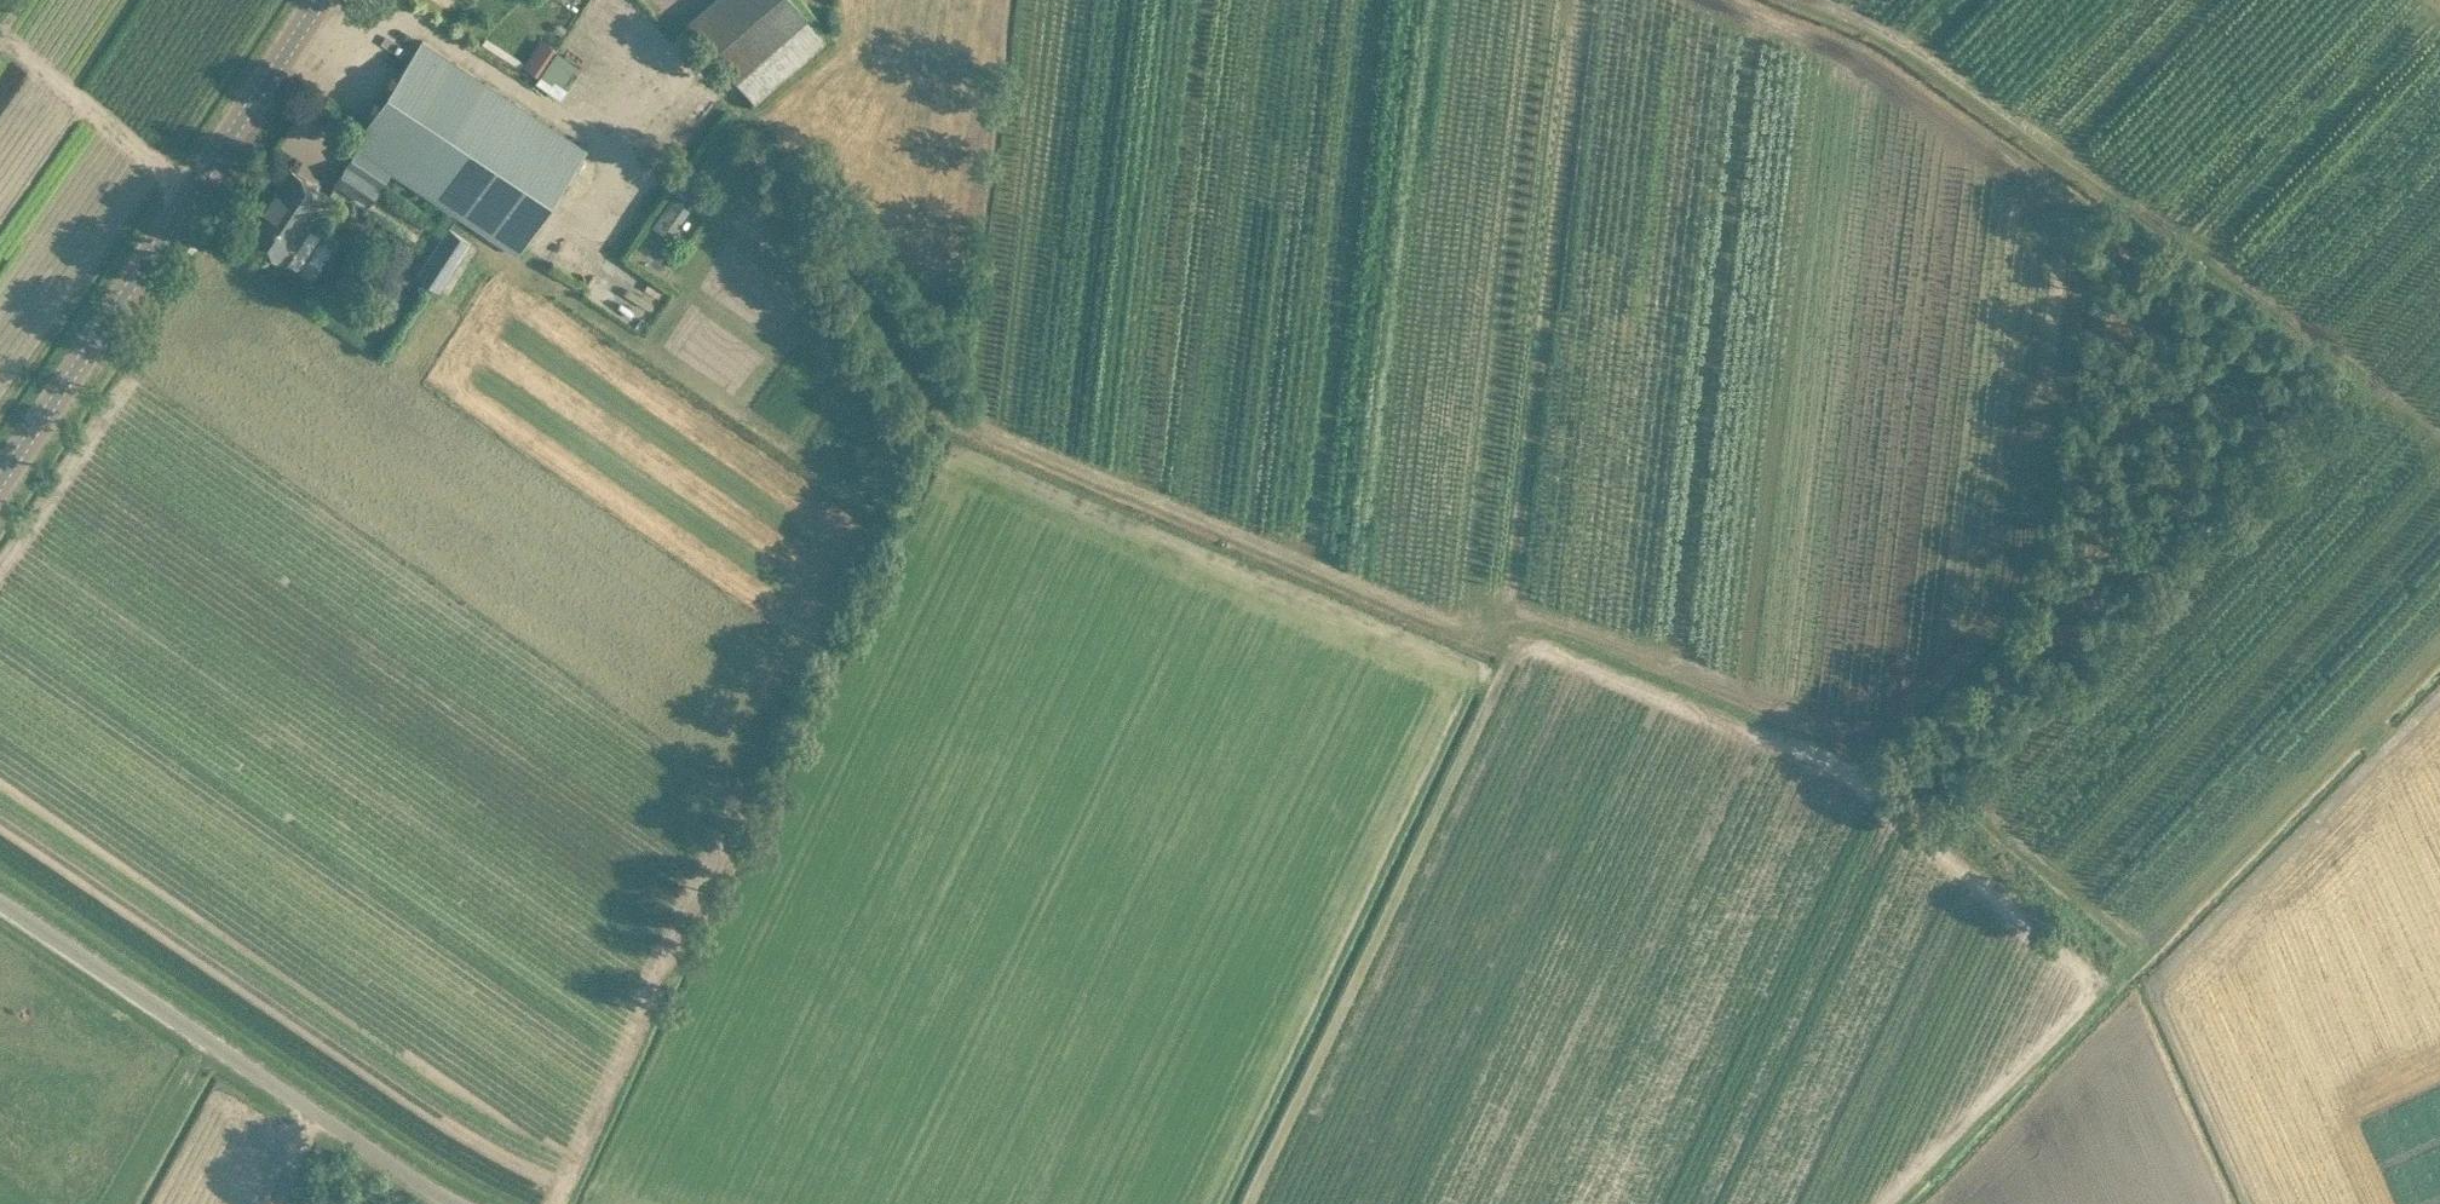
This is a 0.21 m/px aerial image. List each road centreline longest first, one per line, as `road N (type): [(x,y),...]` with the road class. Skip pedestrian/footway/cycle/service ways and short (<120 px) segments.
road 1 (tertiary): [(0,484),(326,0)]
road 2 (unclassified): [(467,1203),(0,899)]

